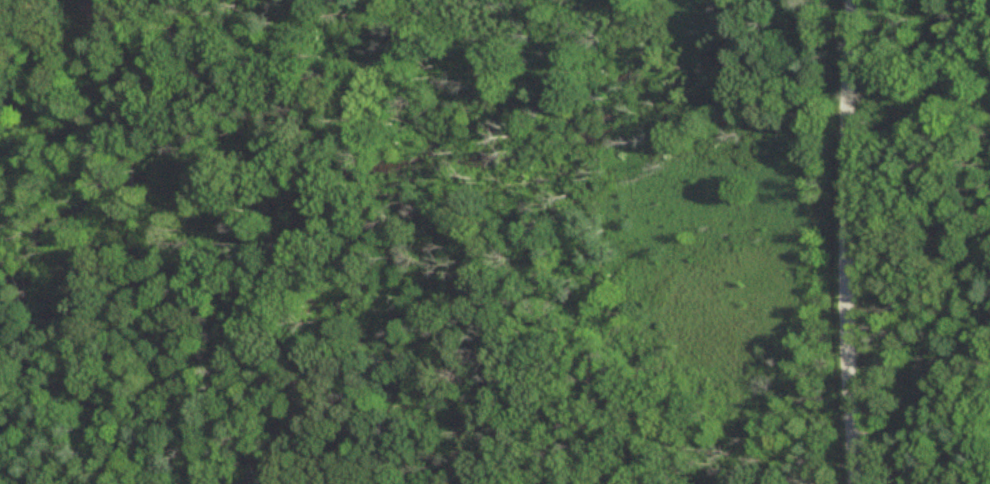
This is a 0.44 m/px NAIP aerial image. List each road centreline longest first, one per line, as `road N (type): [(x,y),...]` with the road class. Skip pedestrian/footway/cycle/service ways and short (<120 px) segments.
road 1 (residential): [(855,483),(844,234),(851,0)]

